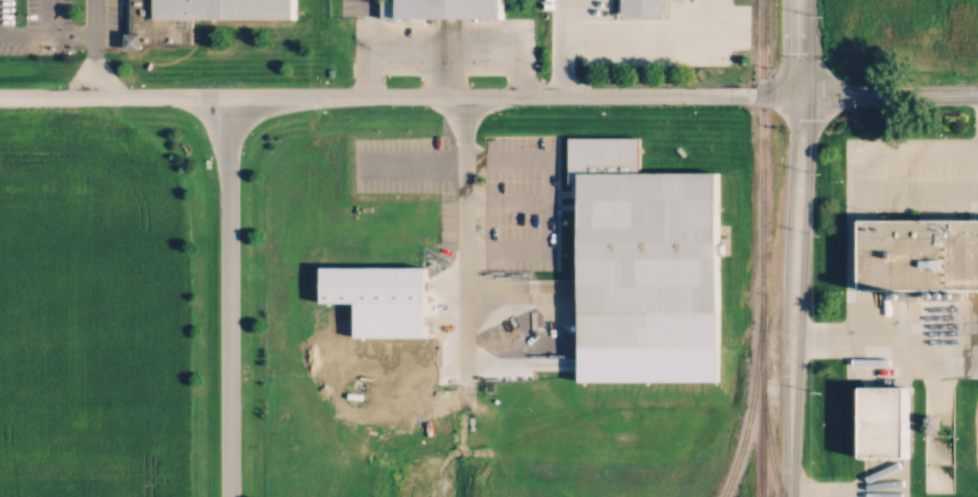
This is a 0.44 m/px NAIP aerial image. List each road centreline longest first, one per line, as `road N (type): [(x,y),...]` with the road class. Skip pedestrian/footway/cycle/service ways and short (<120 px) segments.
road 1 (residential): [(977,100),(0,95)]
road 2 (residential): [(231,496),(229,96)]
road 3 (residential): [(788,496),(794,198)]

